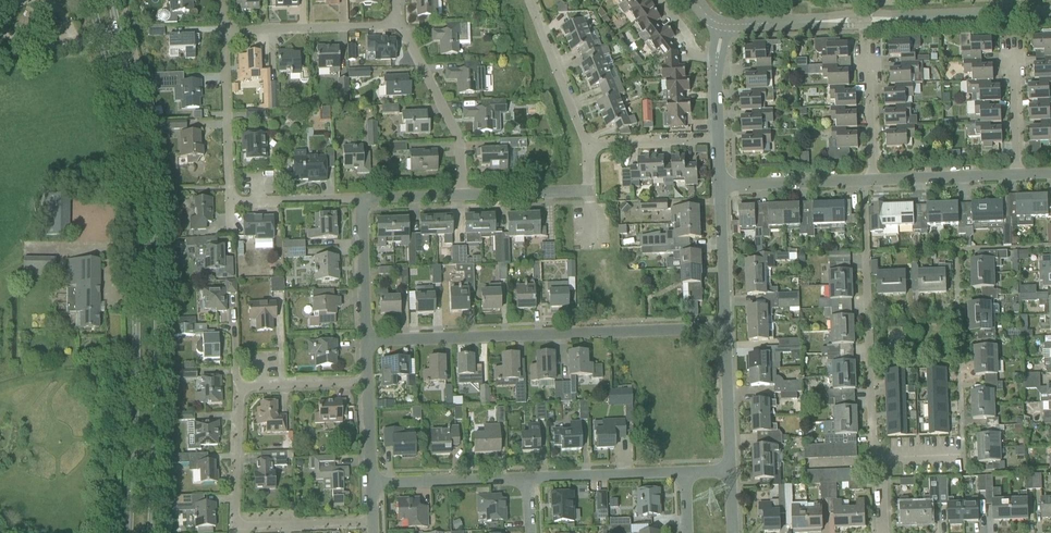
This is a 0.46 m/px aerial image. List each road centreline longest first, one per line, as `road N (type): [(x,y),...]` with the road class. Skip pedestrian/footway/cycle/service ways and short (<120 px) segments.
road 1 (secondary): [(151,532),(157,269),(147,151),(120,36)]
road 2 (secondary): [(100,38),(132,192),(129,532)]
road 3 (residential): [(365,341),(725,329)]
road 4 (residential): [(863,181),(875,461)]
road 5 (residential): [(373,521),(237,523),(242,390)]
road 6 (residential): [(461,195),(459,140),(398,24)]
road 7 (residential): [(224,32),(398,24)]
road 8 (residential): [(461,195),(589,191),(588,149)]
road 9 (residential): [(229,202),(224,32)]
road 10 (residential): [(588,149),(527,0)]
road 11 (residential): [(527,479),(685,473)]
road 12 (residential): [(372,484),(527,479)]
road 13 (residential): [(725,329),(719,185)]
road 14 (residential): [(863,181),(719,185)]
road 15 (residential): [(1017,175),(874,180)]
road 16 (residential): [(729,472),(725,329)]
road 17 (residential): [(365,341),(361,199)]
road 18 (residential): [(1017,175),(1012,42)]
road 19 (residential): [(361,199),(229,202)]
road 20 (residential): [(588,149),(718,142)]
road 21 (residential): [(874,180),(871,50)]
road 22 (residential): [(242,390),(367,382)]

